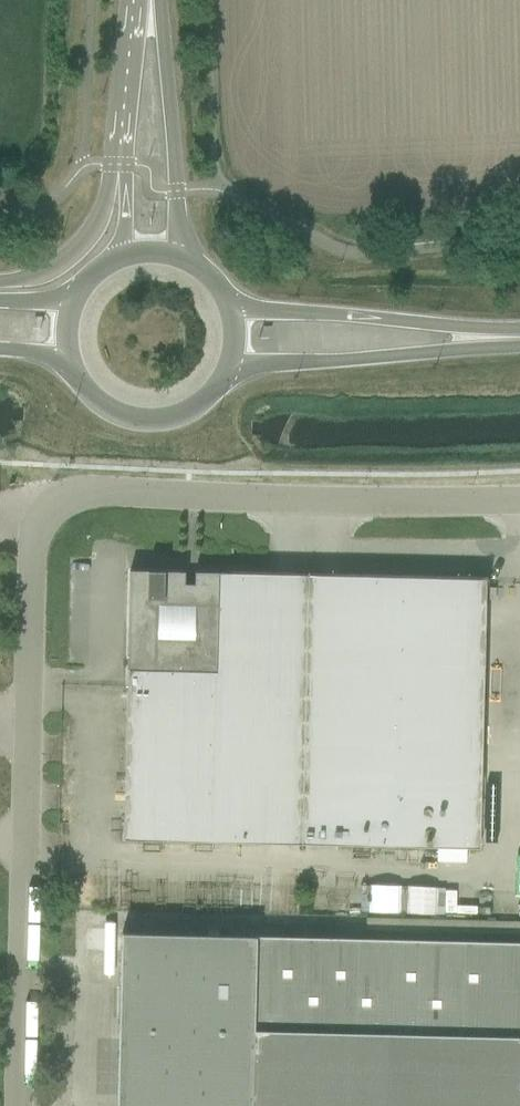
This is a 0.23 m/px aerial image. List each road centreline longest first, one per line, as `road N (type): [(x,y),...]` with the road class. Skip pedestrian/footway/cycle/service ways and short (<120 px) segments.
road 1 (unclassified): [(17,1105),(29,563),(47,510),(70,496),(102,491),(519,499)]
road 2 (secondary): [(230,371),(498,337)]
road 3 (secondary): [(498,337),(422,323),(234,316)]
road 4 (tertiary): [(183,260),(159,0)]
road 5 (secondary): [(127,118),(106,207),(87,244),(47,273),(0,287)]
road 6 (secondary): [(69,358),(91,398),(147,423),(206,404),(230,371)]
road 7 (tertiary): [(127,118),(129,257)]

